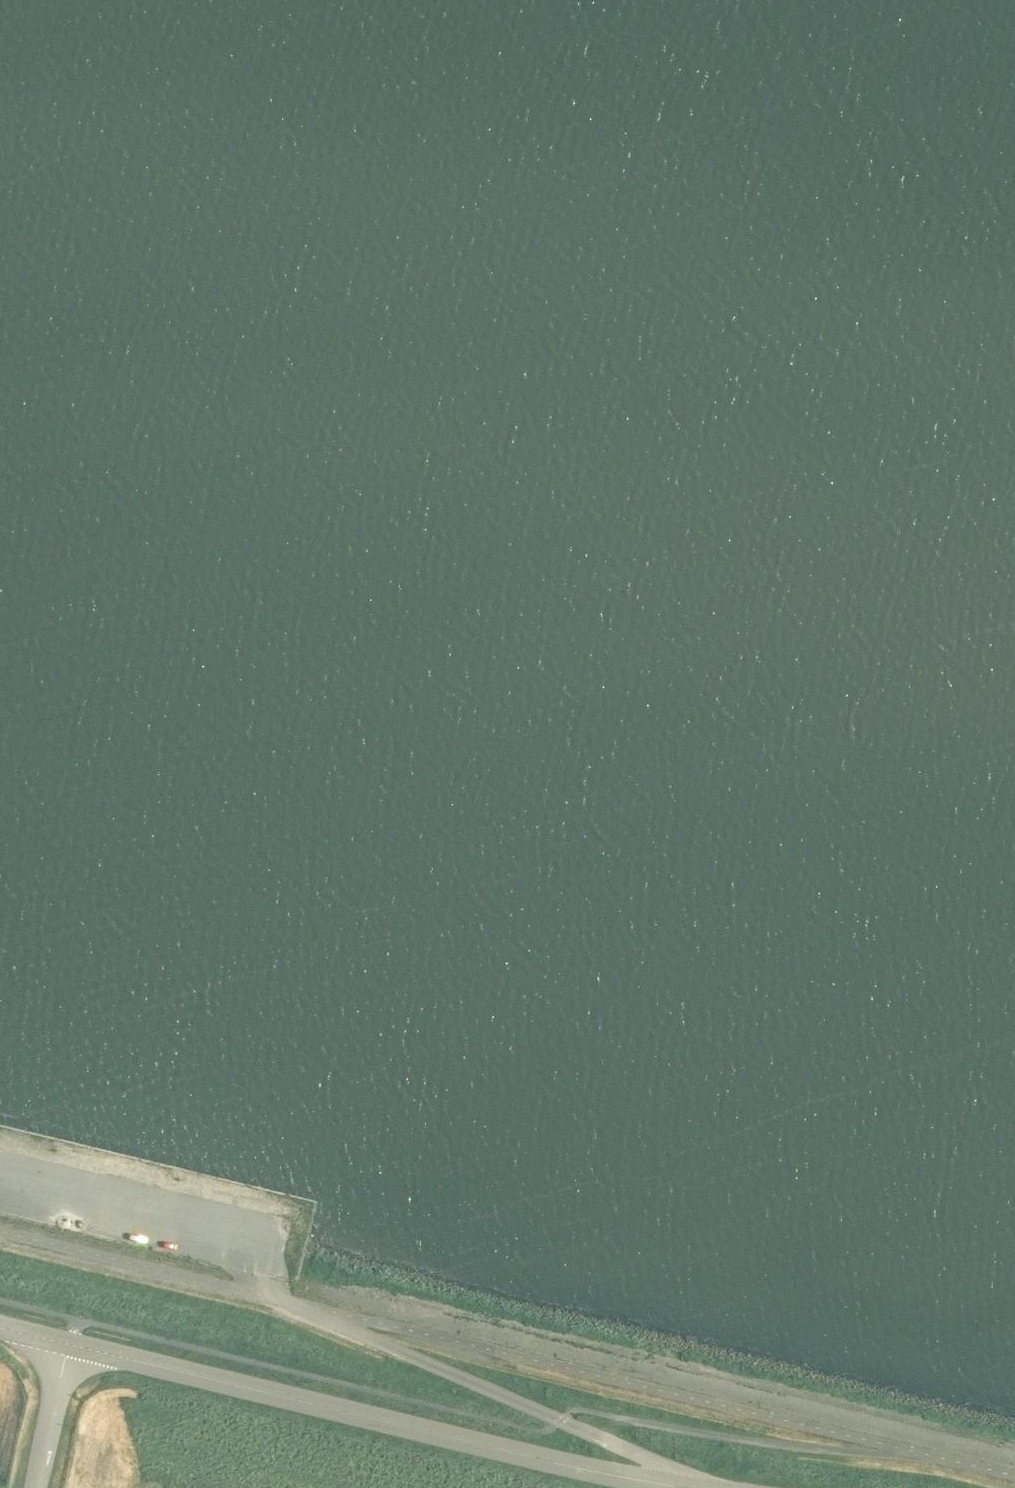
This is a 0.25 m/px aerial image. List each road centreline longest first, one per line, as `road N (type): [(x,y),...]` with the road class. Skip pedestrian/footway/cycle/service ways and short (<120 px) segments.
road 1 (tertiary): [(692,1487),(612,1476),(71,1344)]
road 2 (unclassified): [(36,1487),(71,1344)]

